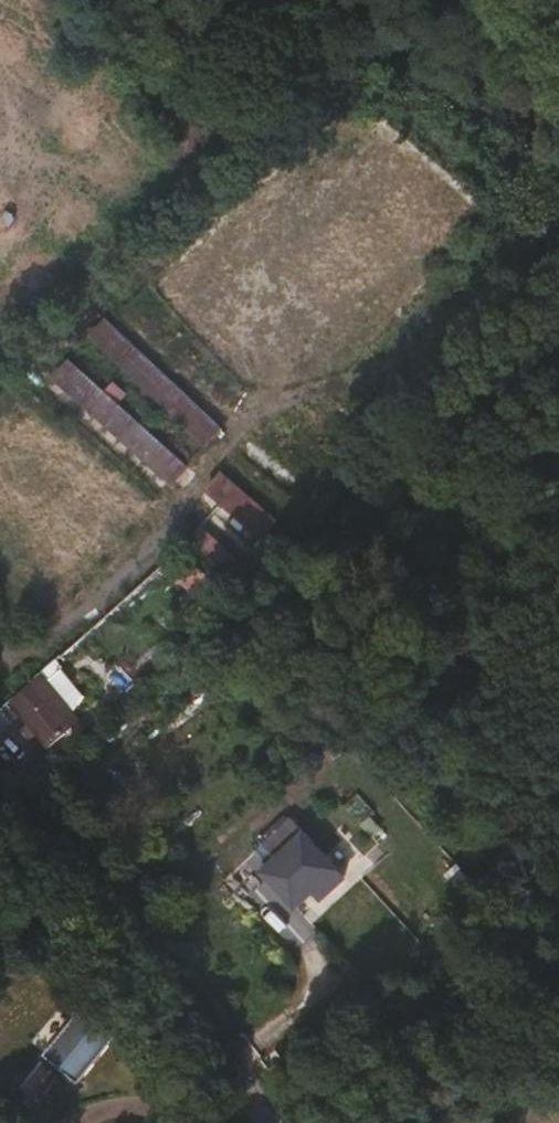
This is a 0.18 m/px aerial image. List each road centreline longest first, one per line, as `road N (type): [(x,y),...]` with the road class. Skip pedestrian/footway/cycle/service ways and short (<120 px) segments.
road 1 (unclassified): [(0,791),(166,985),(271,1122)]

